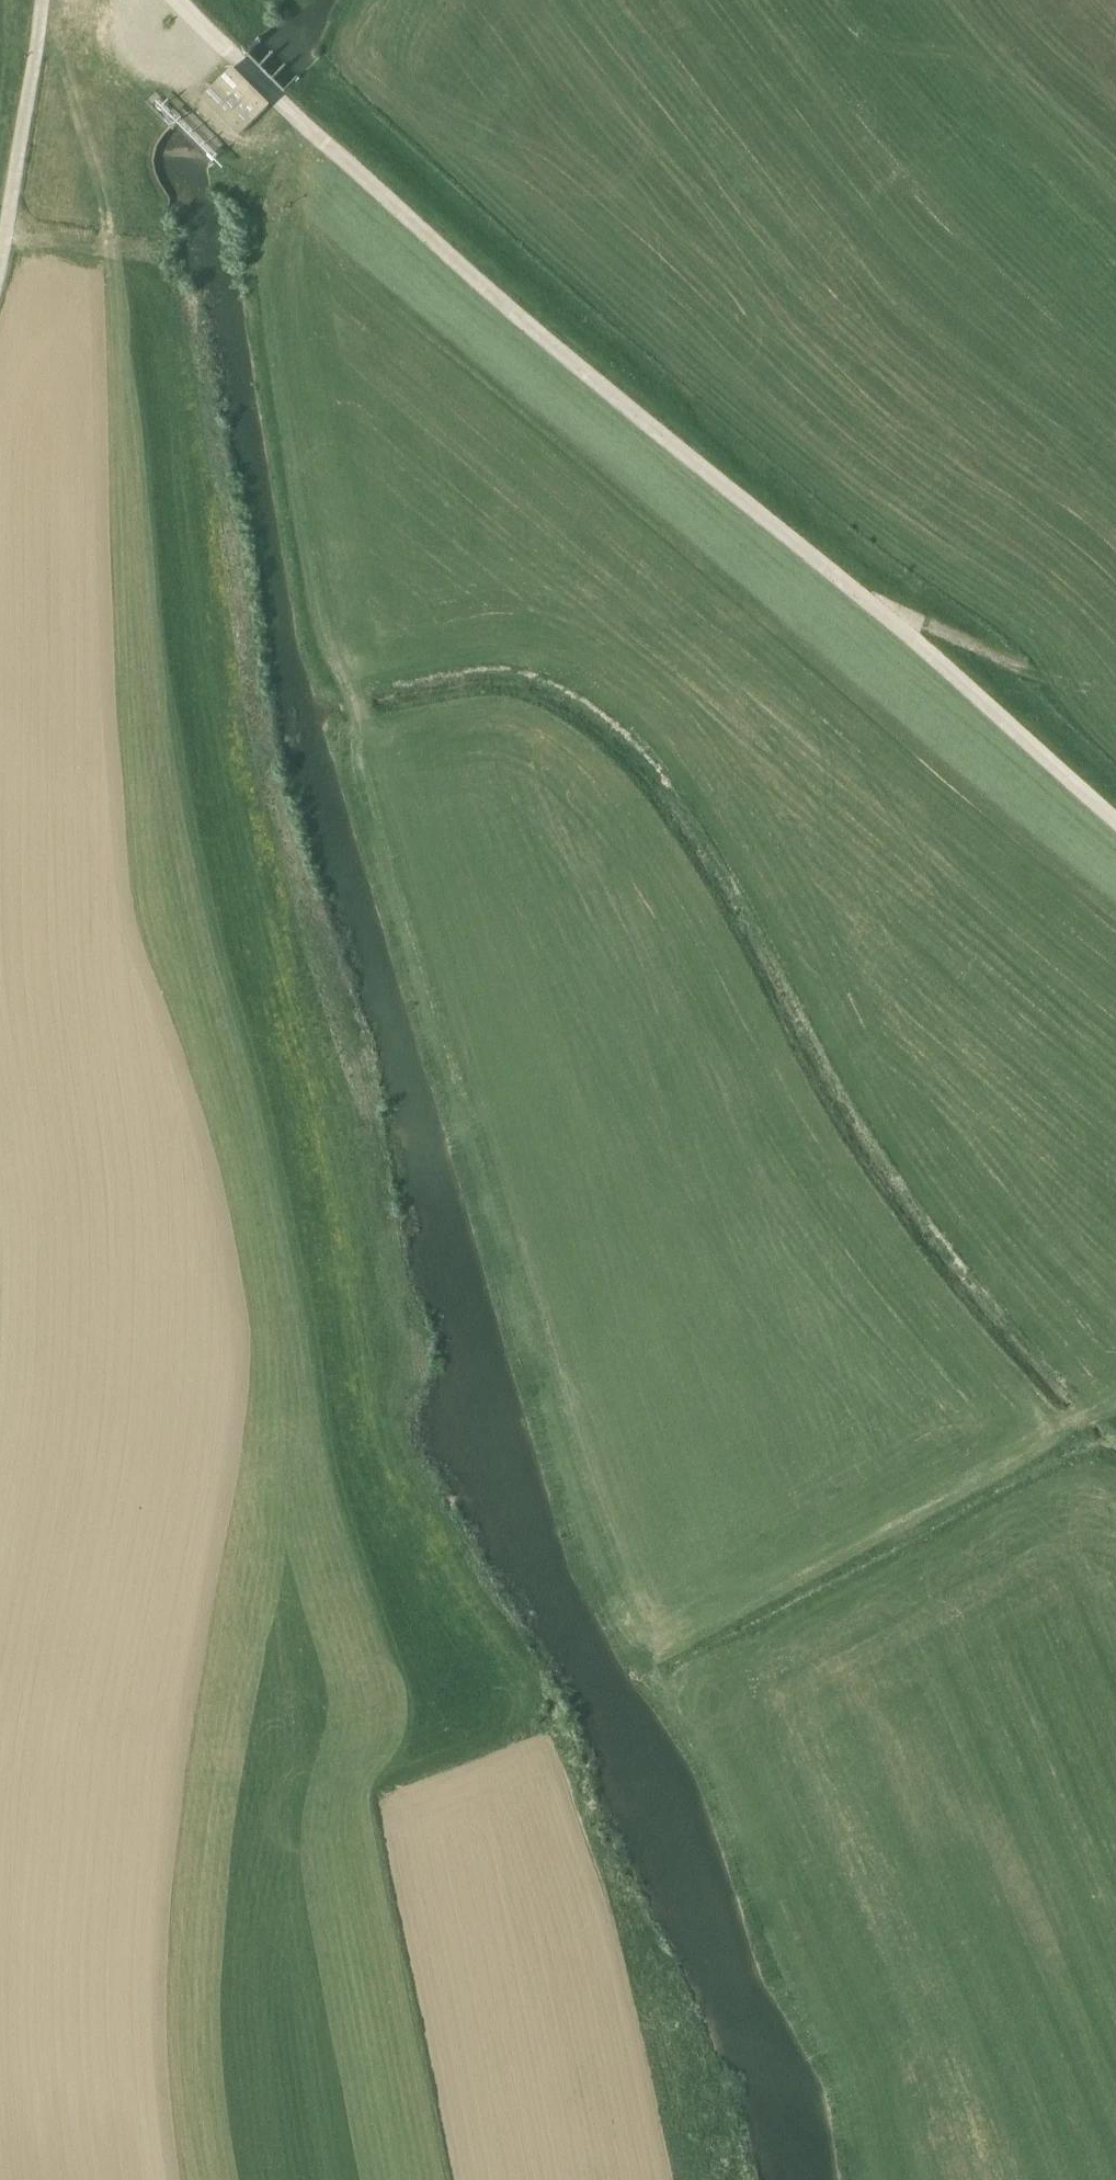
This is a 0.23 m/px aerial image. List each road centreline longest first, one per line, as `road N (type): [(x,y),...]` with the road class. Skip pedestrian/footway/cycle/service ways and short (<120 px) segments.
road 1 (track): [(41,0),(0,273)]

